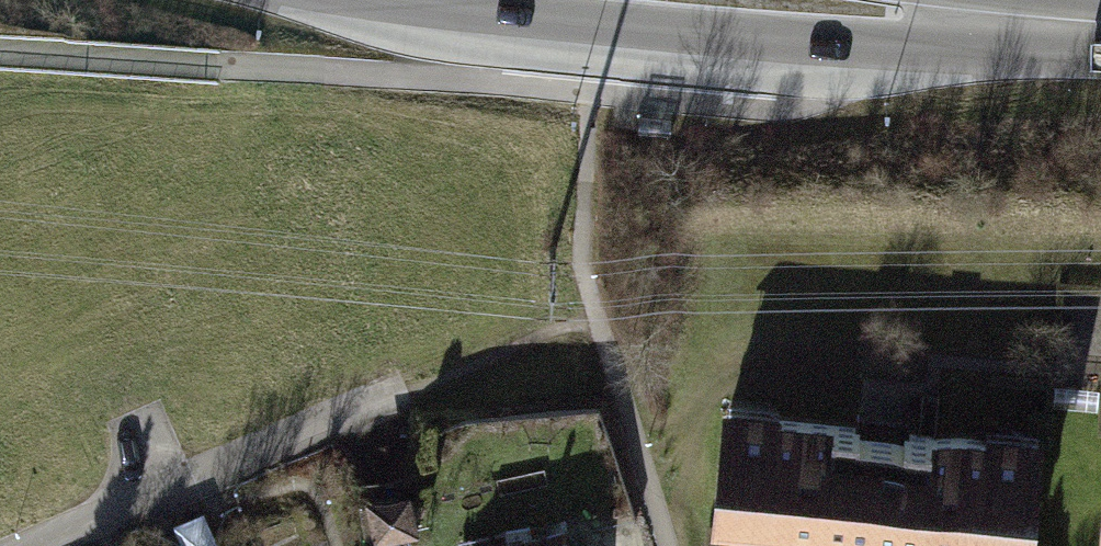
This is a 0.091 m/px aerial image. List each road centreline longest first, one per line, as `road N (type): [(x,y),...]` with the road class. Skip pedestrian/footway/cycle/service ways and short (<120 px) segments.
road 1 (primary): [(417,0),(867,40),(1100,28)]
road 2 (residential): [(57,545),(375,413)]

